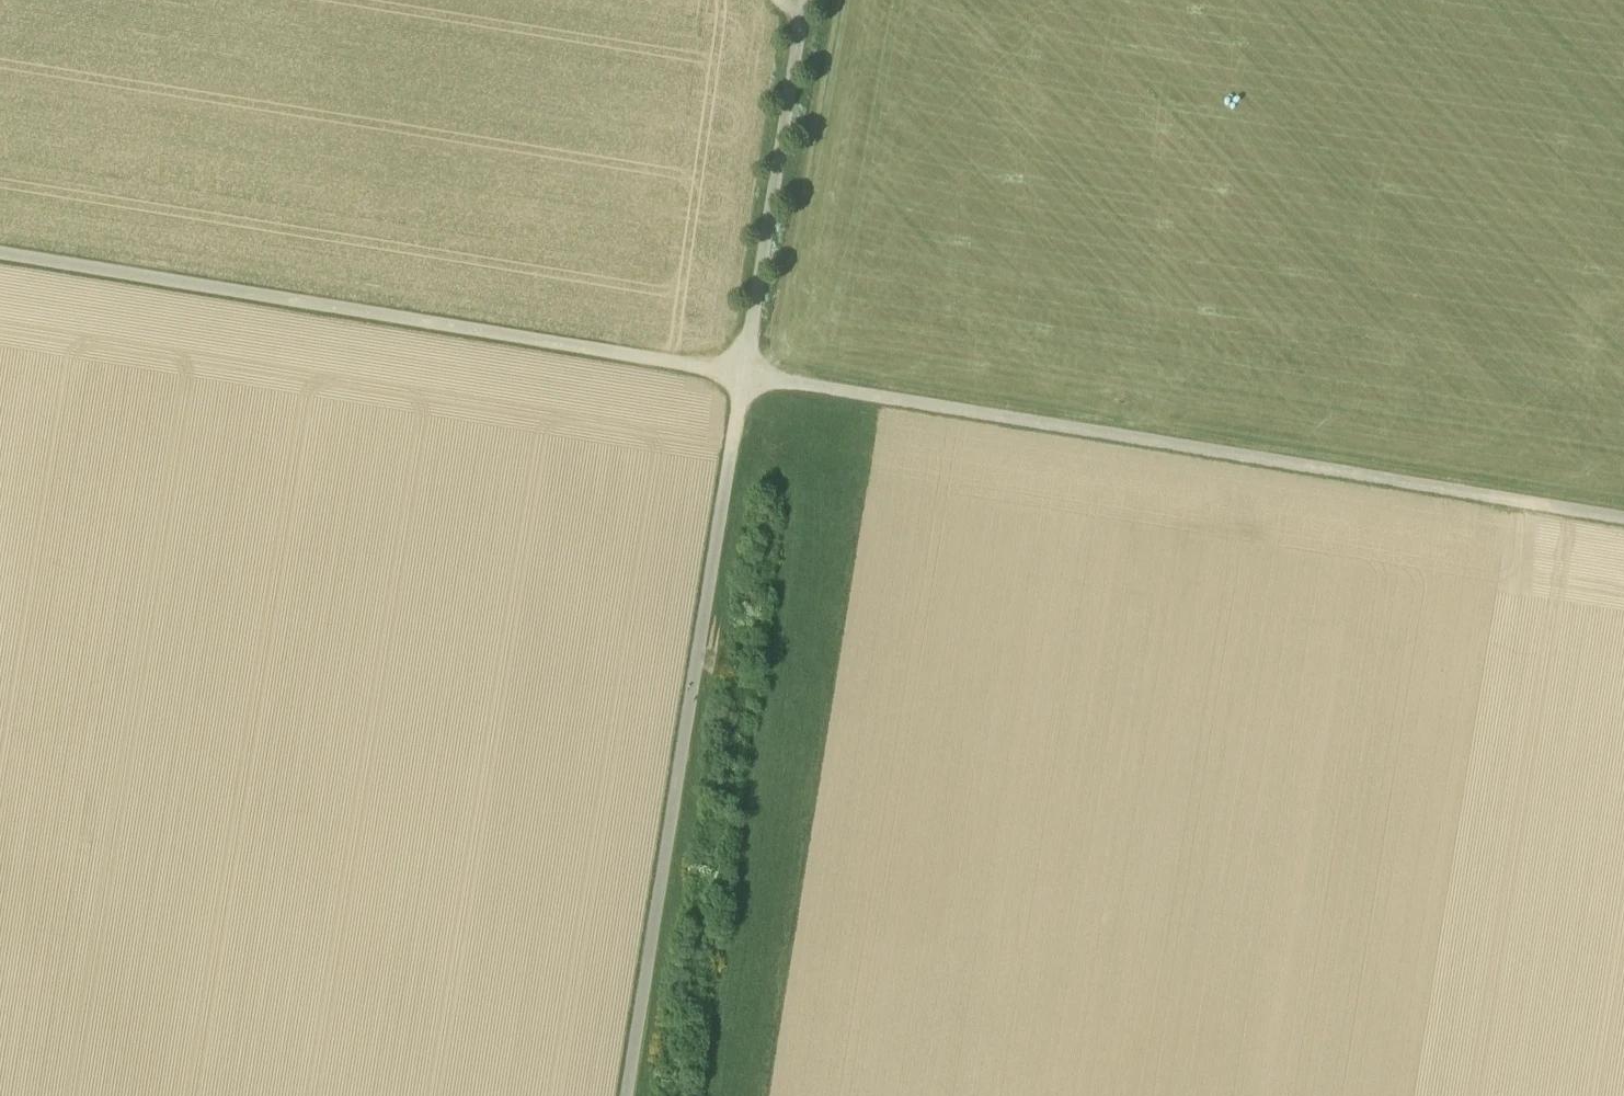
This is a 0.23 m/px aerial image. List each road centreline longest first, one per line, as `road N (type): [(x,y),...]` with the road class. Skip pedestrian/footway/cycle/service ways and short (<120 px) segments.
road 1 (track): [(1623,521),(0,257)]
road 2 (track): [(807,0),(629,1095)]

